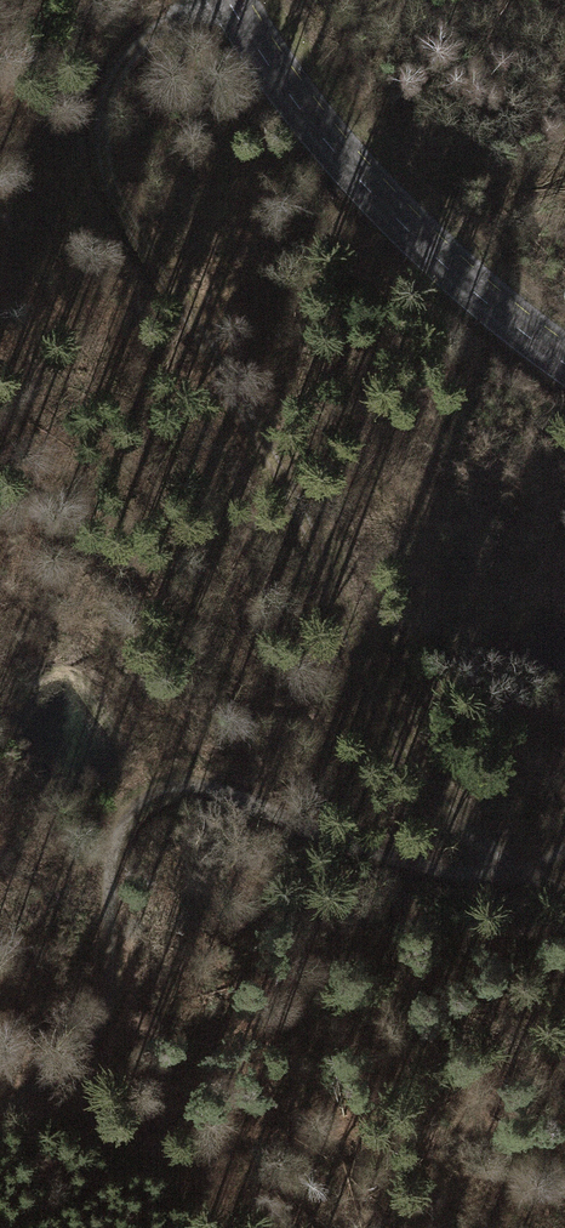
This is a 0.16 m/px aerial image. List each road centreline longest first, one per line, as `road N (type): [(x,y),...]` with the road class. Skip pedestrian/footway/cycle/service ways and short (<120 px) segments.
road 1 (track): [(564,891),(453,821),(403,763),(288,484),(105,171),(103,101),(116,71),(162,22),(206,0)]
road 2 (track): [(564,856),(540,876),(451,877),(370,854),(204,786),(157,785),(122,818),(108,863),(110,997),(88,1052),(40,1090),(0,1107)]
road 3 (secondary): [(564,362),(400,221),(331,147),(228,0)]

